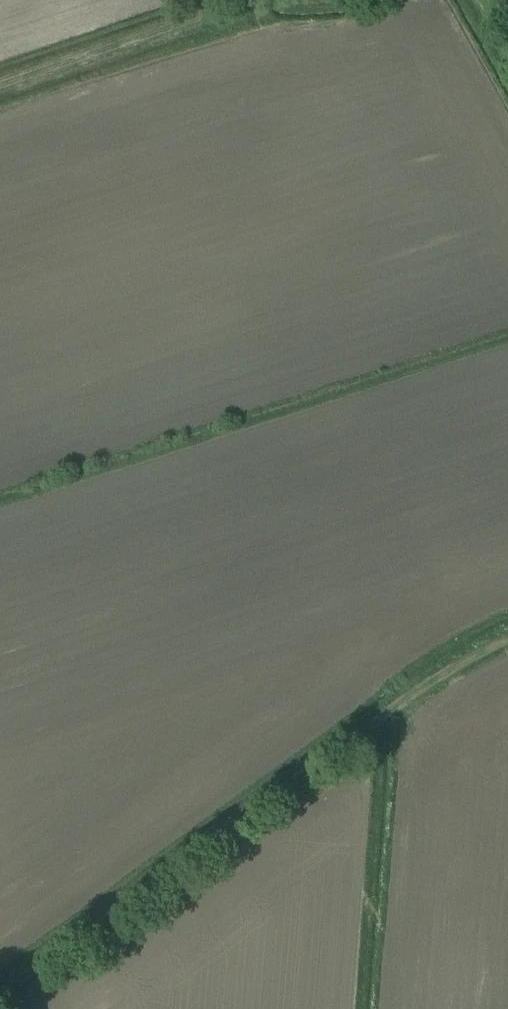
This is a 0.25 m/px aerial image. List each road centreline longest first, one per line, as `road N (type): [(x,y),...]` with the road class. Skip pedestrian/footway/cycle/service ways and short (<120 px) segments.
road 1 (track): [(507,640),(420,690),(0,991)]
road 2 (track): [(0,86),(251,0)]

